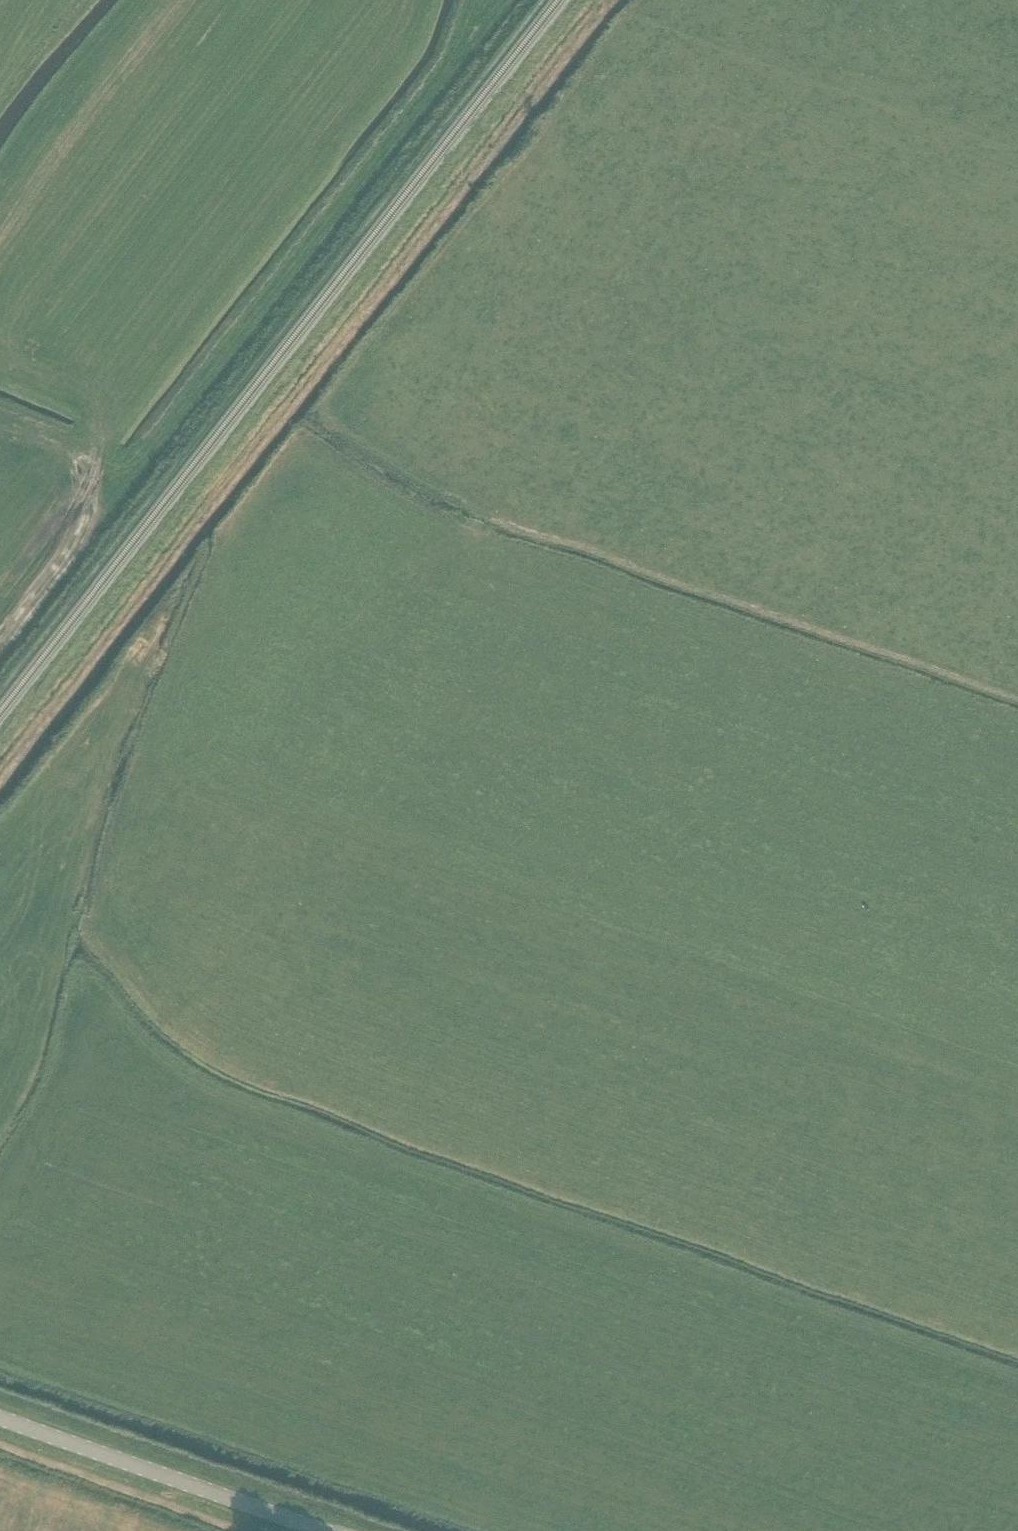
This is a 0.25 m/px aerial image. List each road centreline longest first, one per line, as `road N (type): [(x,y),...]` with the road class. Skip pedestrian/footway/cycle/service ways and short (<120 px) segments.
road 1 (unclassified): [(323,1530),(0,1418)]

